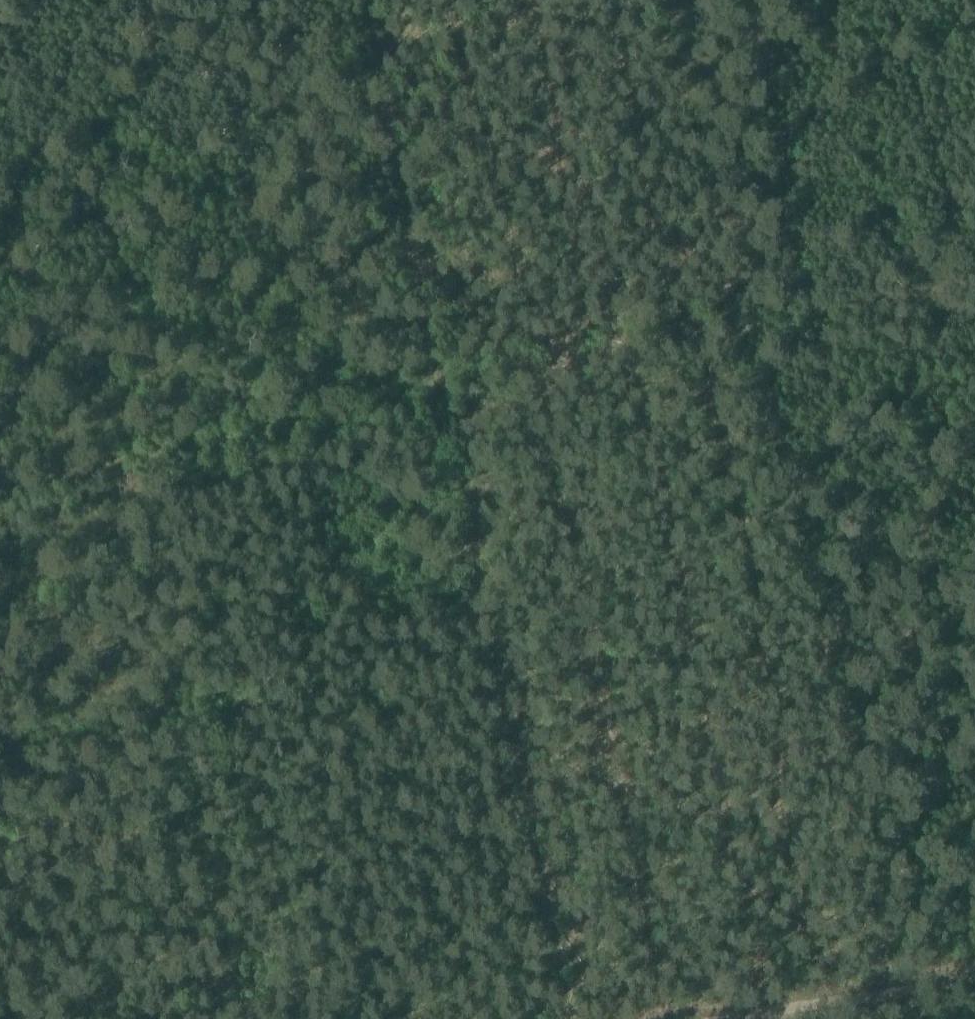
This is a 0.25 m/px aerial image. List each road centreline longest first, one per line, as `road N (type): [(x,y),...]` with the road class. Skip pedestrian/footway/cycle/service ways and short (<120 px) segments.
road 1 (track): [(719,1018),(974,979)]

